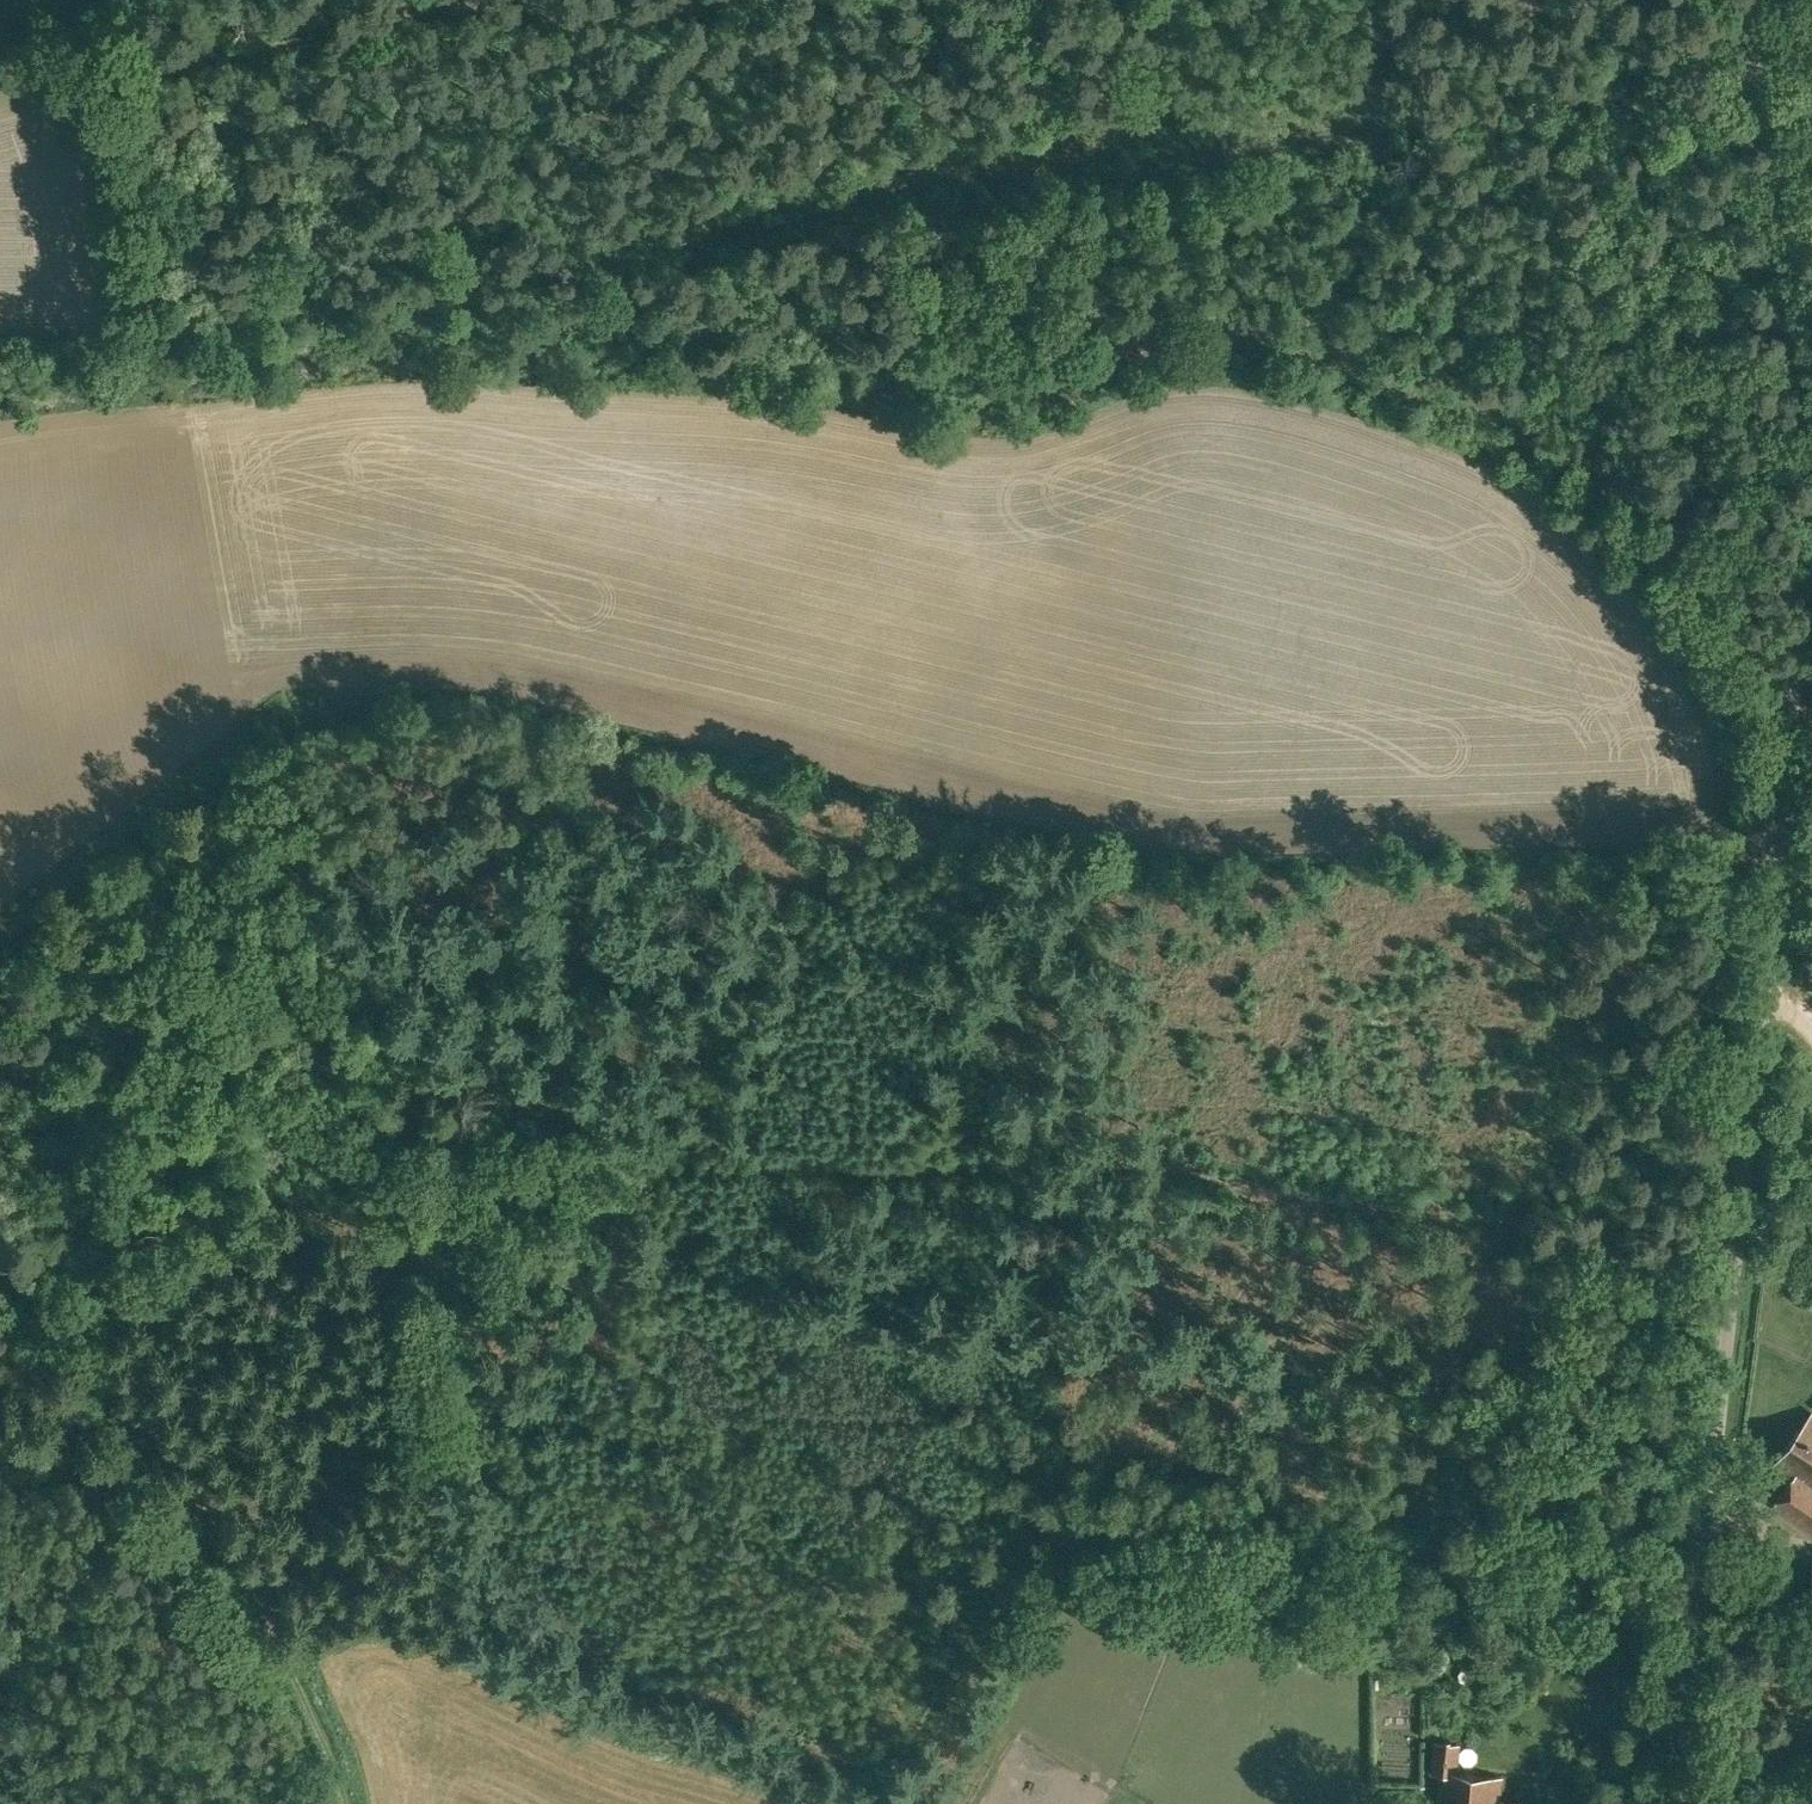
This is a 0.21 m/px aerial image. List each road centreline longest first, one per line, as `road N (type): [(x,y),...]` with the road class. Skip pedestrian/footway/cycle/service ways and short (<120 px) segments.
road 1 (unclassified): [(1681,1803),(1811,554)]
road 2 (unclassified): [(1811,454),(1744,0)]

